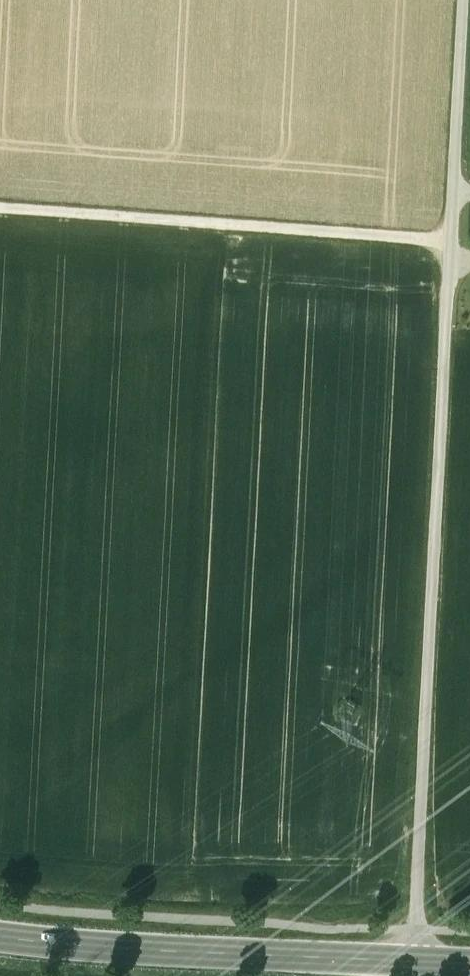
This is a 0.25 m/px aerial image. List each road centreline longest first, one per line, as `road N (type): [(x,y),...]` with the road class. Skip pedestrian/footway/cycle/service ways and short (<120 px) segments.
road 1 (track): [(415,961),(461,0)]
road 2 (secondary): [(469,963),(0,936)]
road 3 (track): [(449,243),(0,210)]

